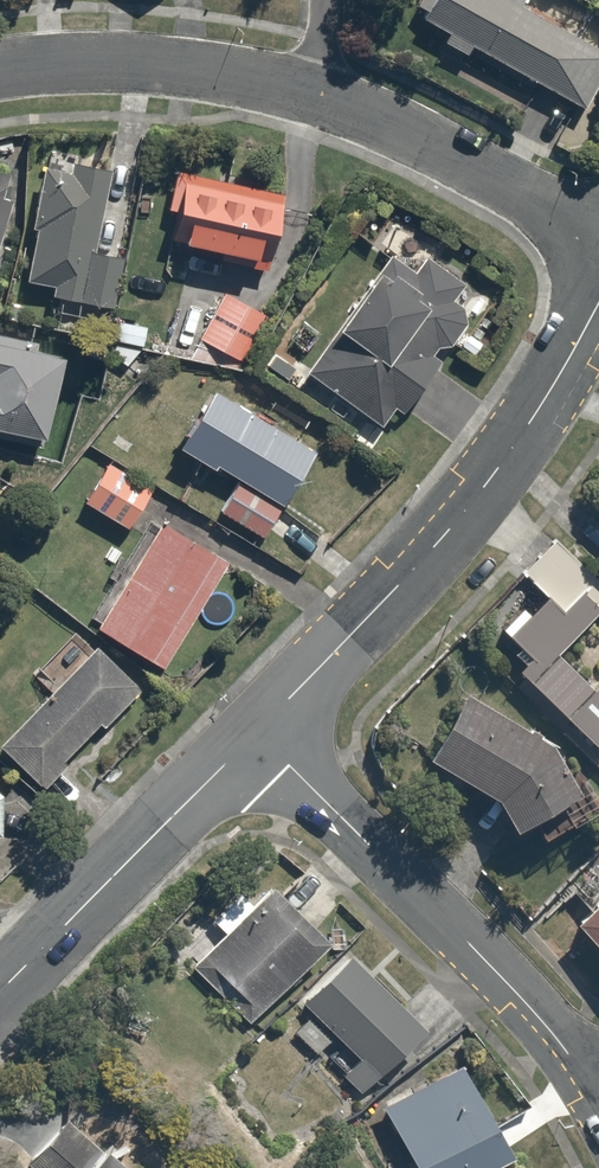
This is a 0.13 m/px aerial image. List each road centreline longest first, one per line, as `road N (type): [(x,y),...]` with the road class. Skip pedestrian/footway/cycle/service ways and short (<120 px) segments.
road 1 (residential): [(598,238),(307,90),(132,59),(0,71)]
road 2 (residential): [(257,733),(352,634),(542,402),(598,300)]
road 3 (residential): [(257,733),(595,1093)]
road 4 (residential): [(0,990),(257,733)]

